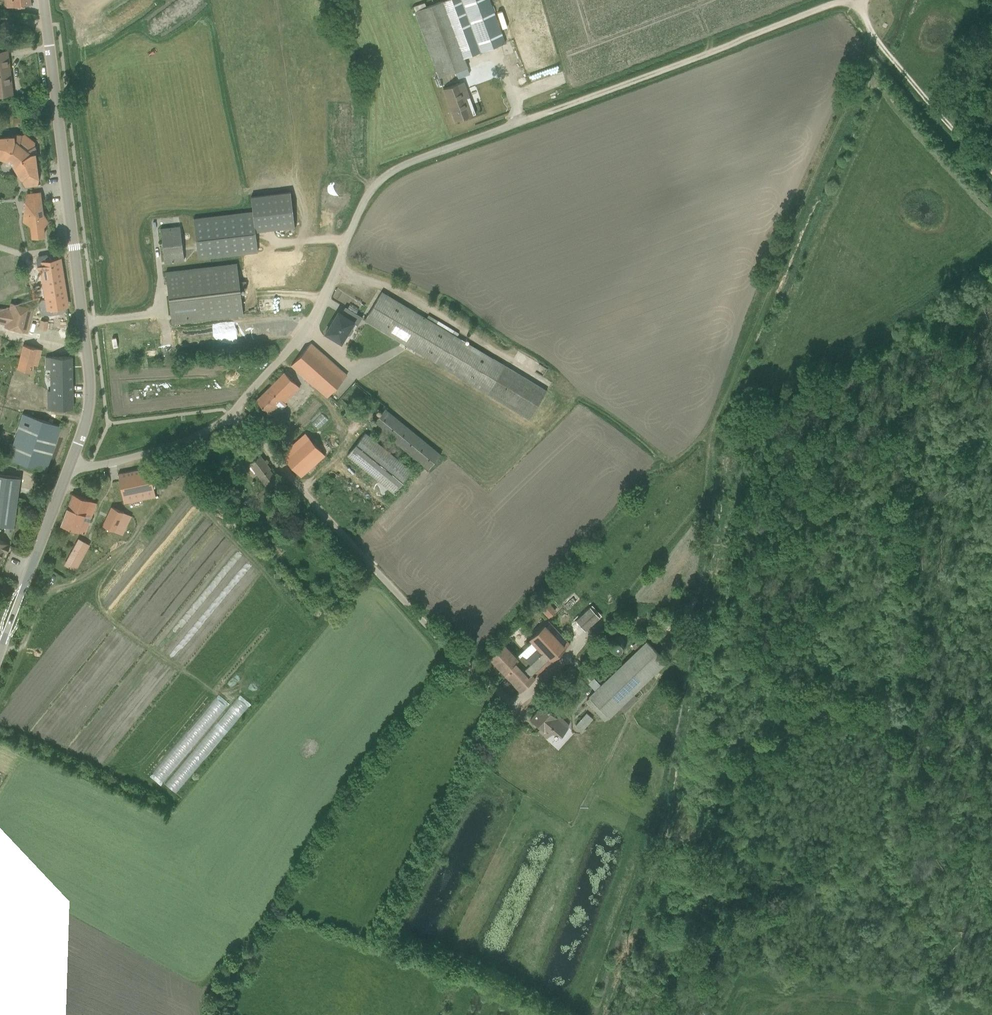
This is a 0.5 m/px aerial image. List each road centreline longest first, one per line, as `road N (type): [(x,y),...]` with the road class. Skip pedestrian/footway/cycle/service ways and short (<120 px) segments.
road 1 (tertiary): [(69,470),(90,383),(44,0)]
road 2 (unclassified): [(544,112),(379,180),(314,313),(235,416)]
road 3 (unclassified): [(504,696),(364,564),(235,416)]
road 4 (track): [(858,1),(544,112)]
road 5 (tertiary): [(0,648),(69,470)]
road 6 (track): [(991,171),(872,35)]
road 7 (unclassified): [(235,416),(188,441),(69,470)]

